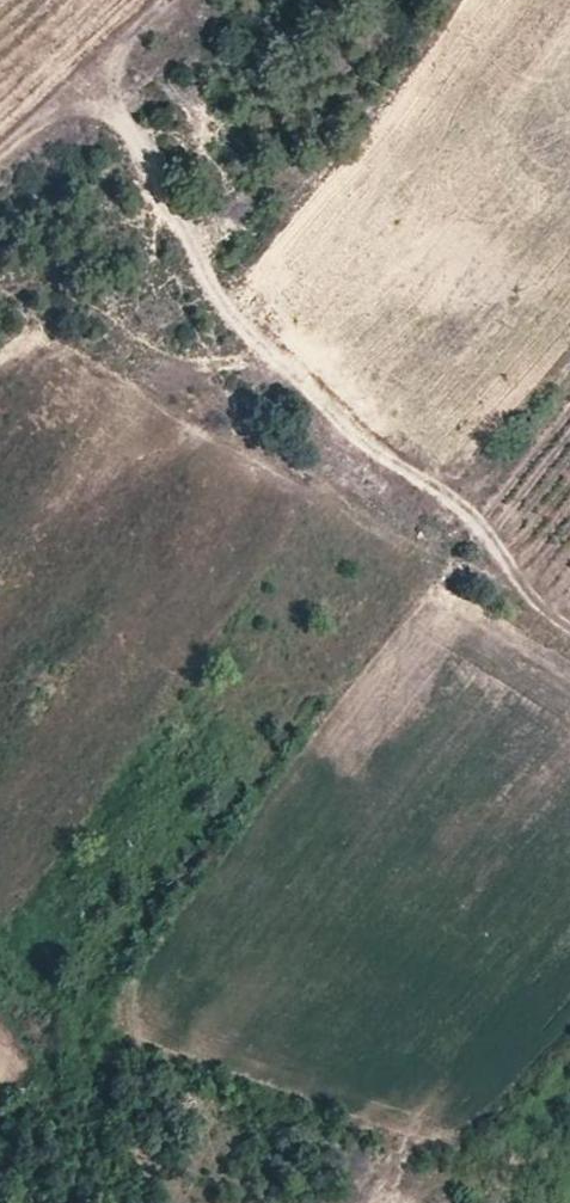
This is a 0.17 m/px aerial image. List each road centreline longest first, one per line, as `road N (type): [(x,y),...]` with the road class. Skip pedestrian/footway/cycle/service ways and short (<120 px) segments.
road 1 (track): [(0,154),(53,112),(111,107),(247,335),(398,467),(476,519)]
road 2 (track): [(569,630),(543,610),(476,519)]

